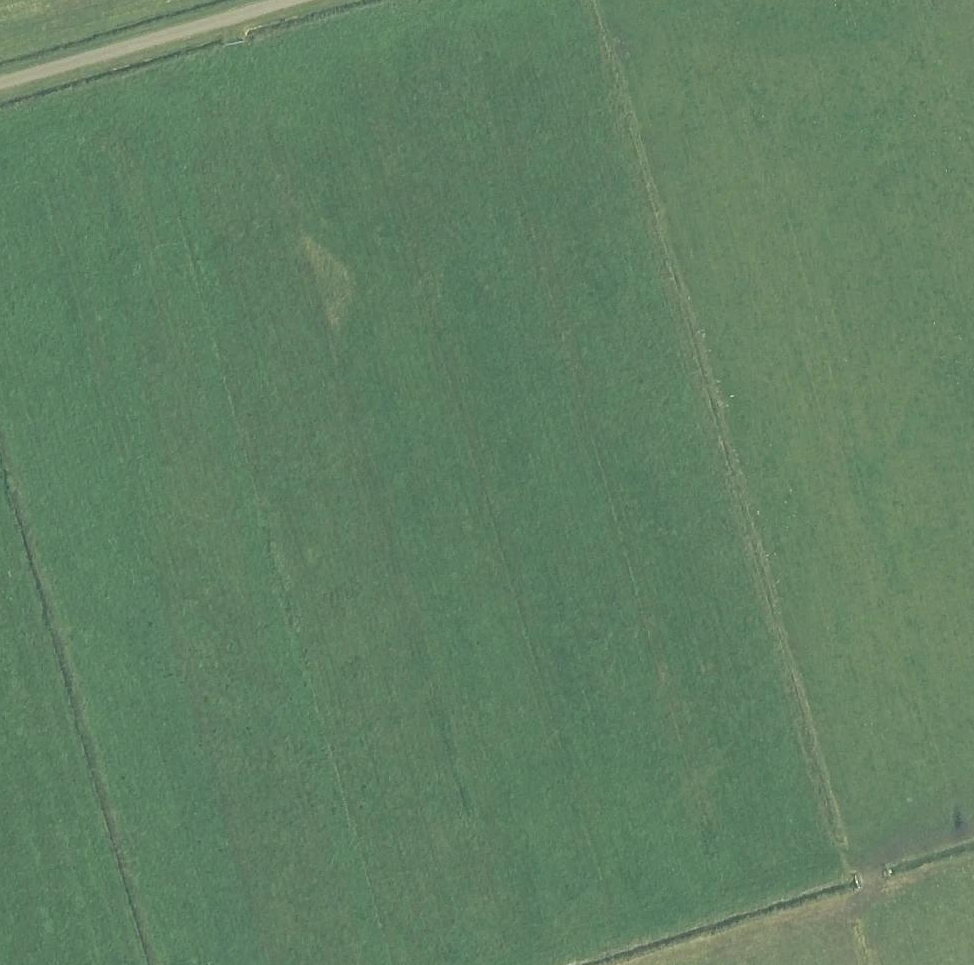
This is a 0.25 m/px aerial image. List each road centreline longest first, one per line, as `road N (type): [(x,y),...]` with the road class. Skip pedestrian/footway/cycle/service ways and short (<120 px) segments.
road 1 (unclassified): [(0,87),(303,0)]

